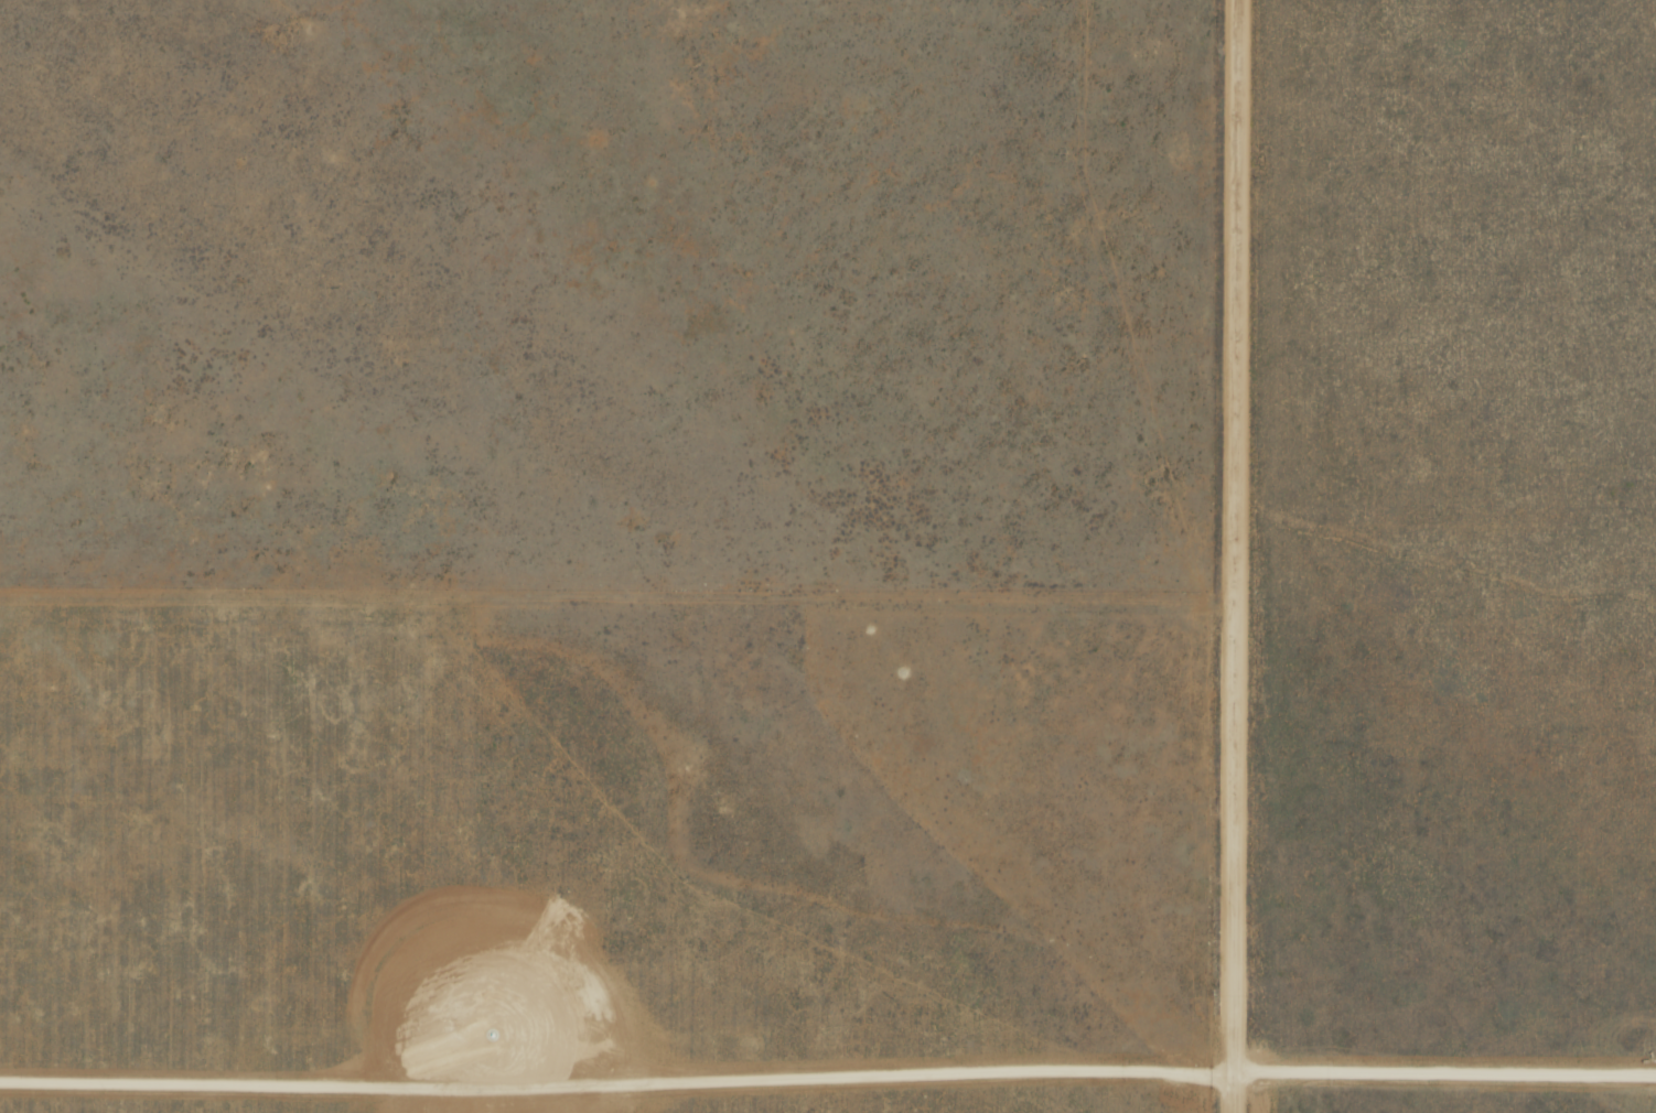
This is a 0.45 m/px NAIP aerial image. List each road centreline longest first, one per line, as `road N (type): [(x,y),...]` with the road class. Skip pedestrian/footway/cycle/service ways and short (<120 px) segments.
road 1 (residential): [(1243,1112),(1248,0)]

